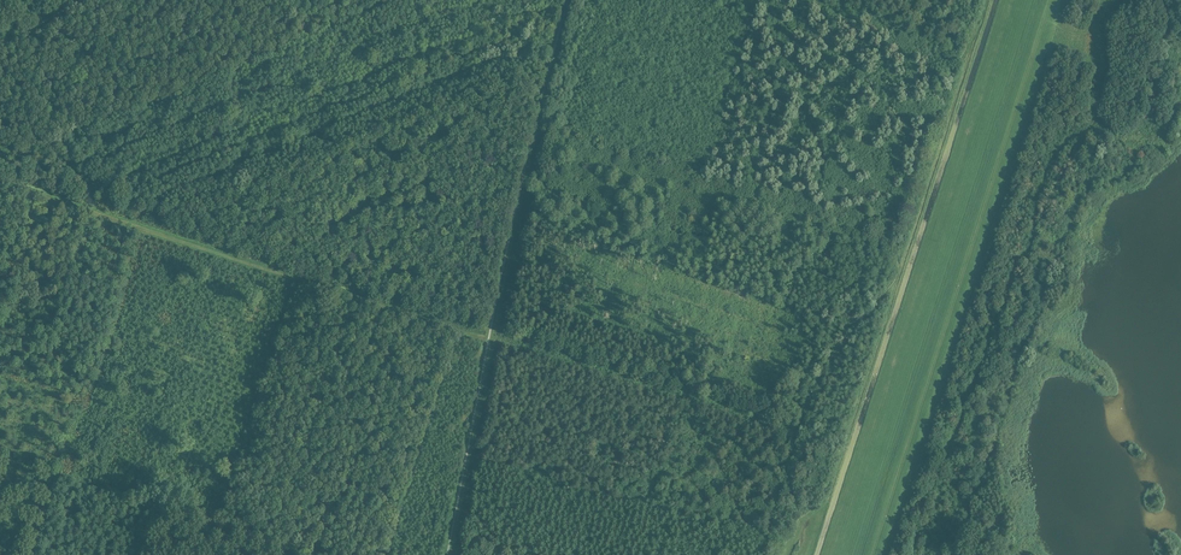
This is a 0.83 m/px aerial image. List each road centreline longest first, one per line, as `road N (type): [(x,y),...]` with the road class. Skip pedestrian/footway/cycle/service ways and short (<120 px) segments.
road 1 (track): [(1102,25),(1100,108),(1047,178),(1034,238),(1017,262),(910,554)]
road 2 (track): [(0,184),(489,340)]
road 3 (track): [(804,215),(906,250),(896,281),(835,352),(811,394),(761,554)]
road 4 (track): [(896,281),(818,515),(807,518),(789,554)]
road 5 (track): [(985,0),(906,250)]

